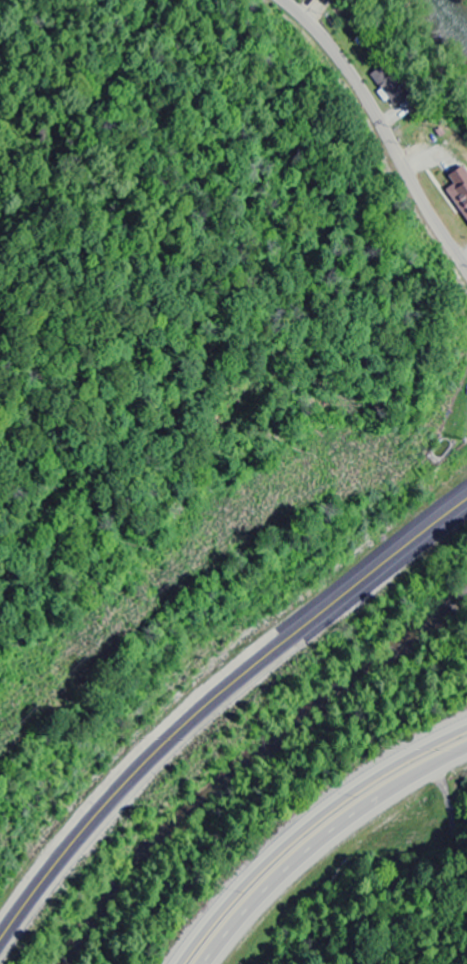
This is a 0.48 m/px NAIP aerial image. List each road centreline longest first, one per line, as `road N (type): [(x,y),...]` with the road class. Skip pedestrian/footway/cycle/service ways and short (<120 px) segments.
road 1 (primary): [(0,945),(81,839),(167,746),(466,504)]
road 2 (trunk): [(190,963),(301,842),(388,780),(466,737)]
road 3 (residential): [(466,264),(350,70),(284,0)]

